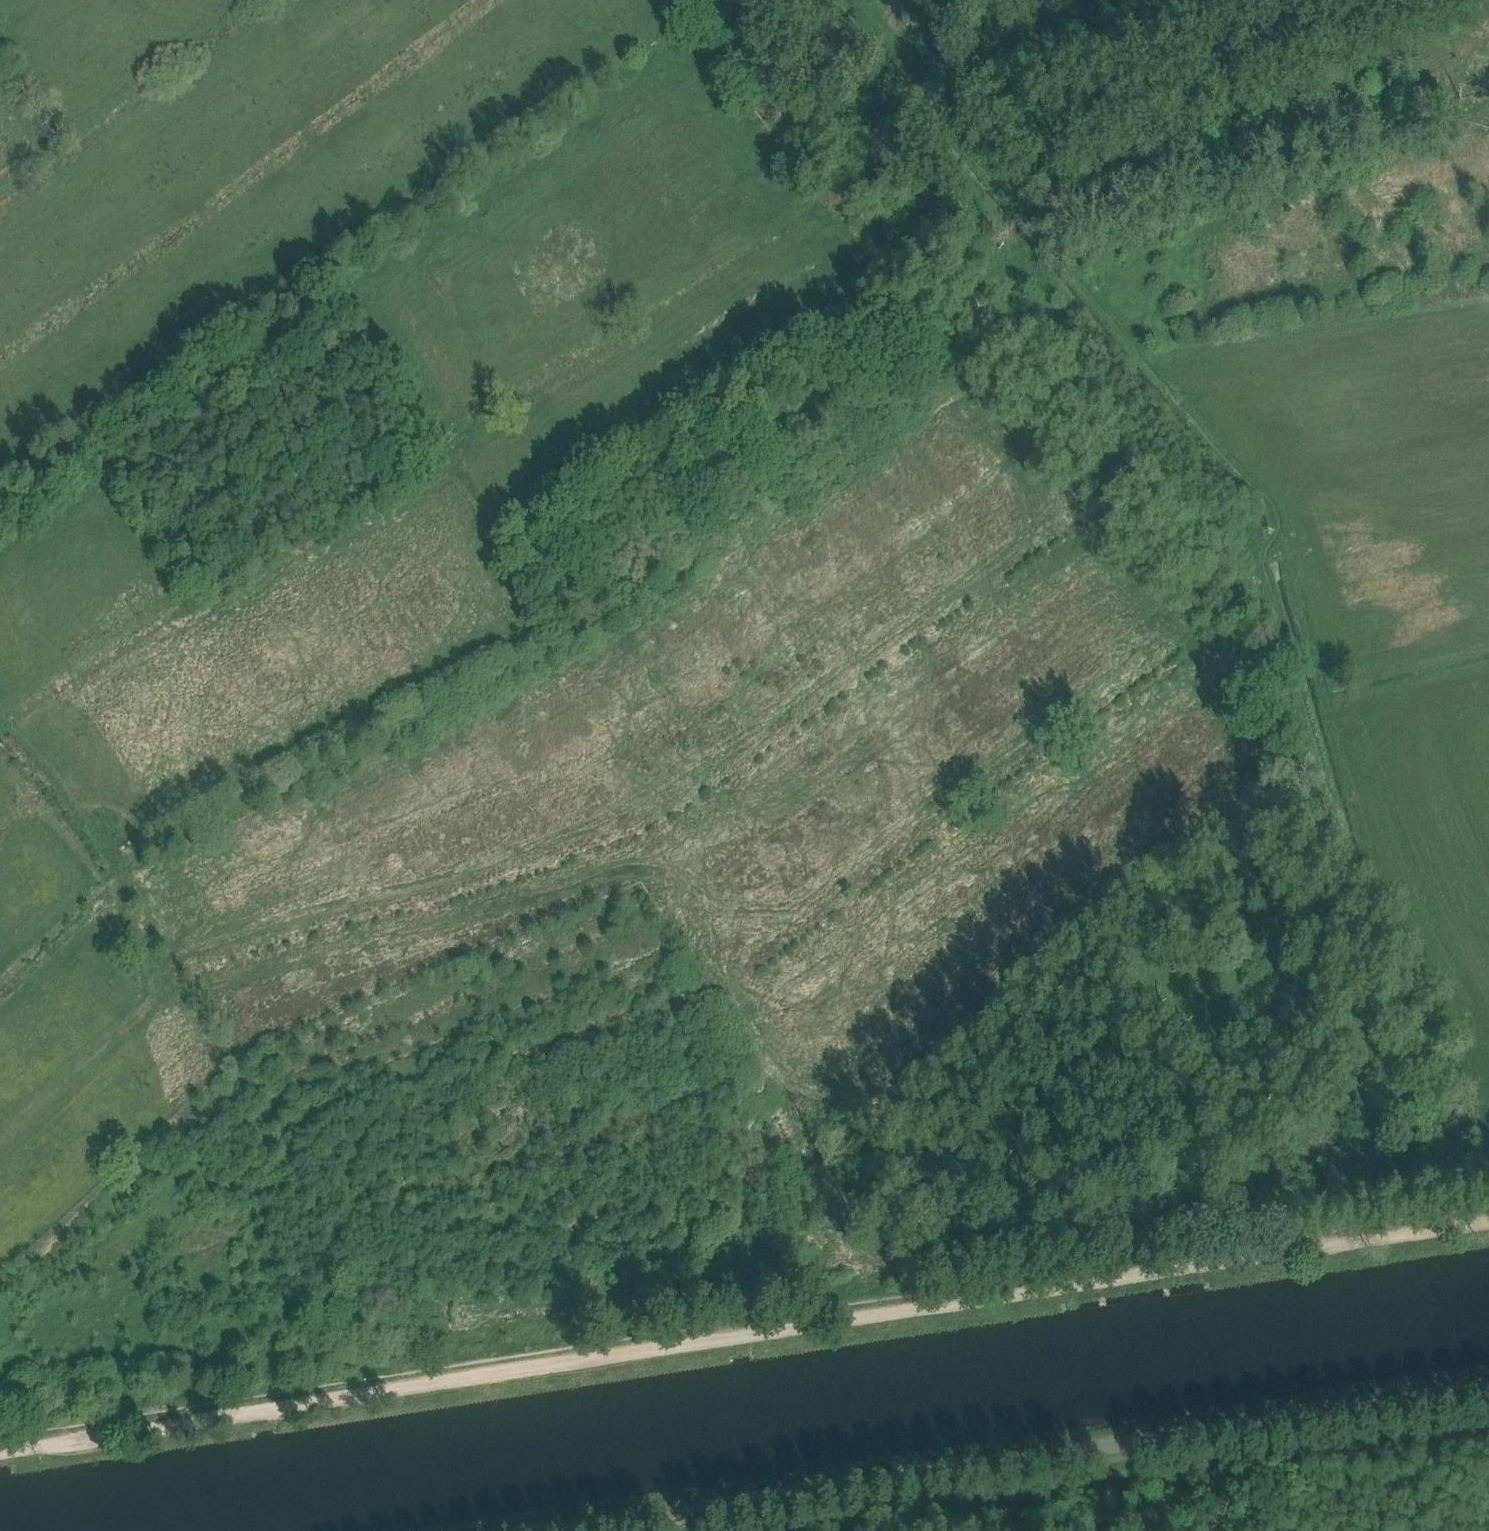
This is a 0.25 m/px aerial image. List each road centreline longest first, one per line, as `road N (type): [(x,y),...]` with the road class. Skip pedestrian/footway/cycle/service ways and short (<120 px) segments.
road 1 (track): [(1488,1218),(0,1450)]

